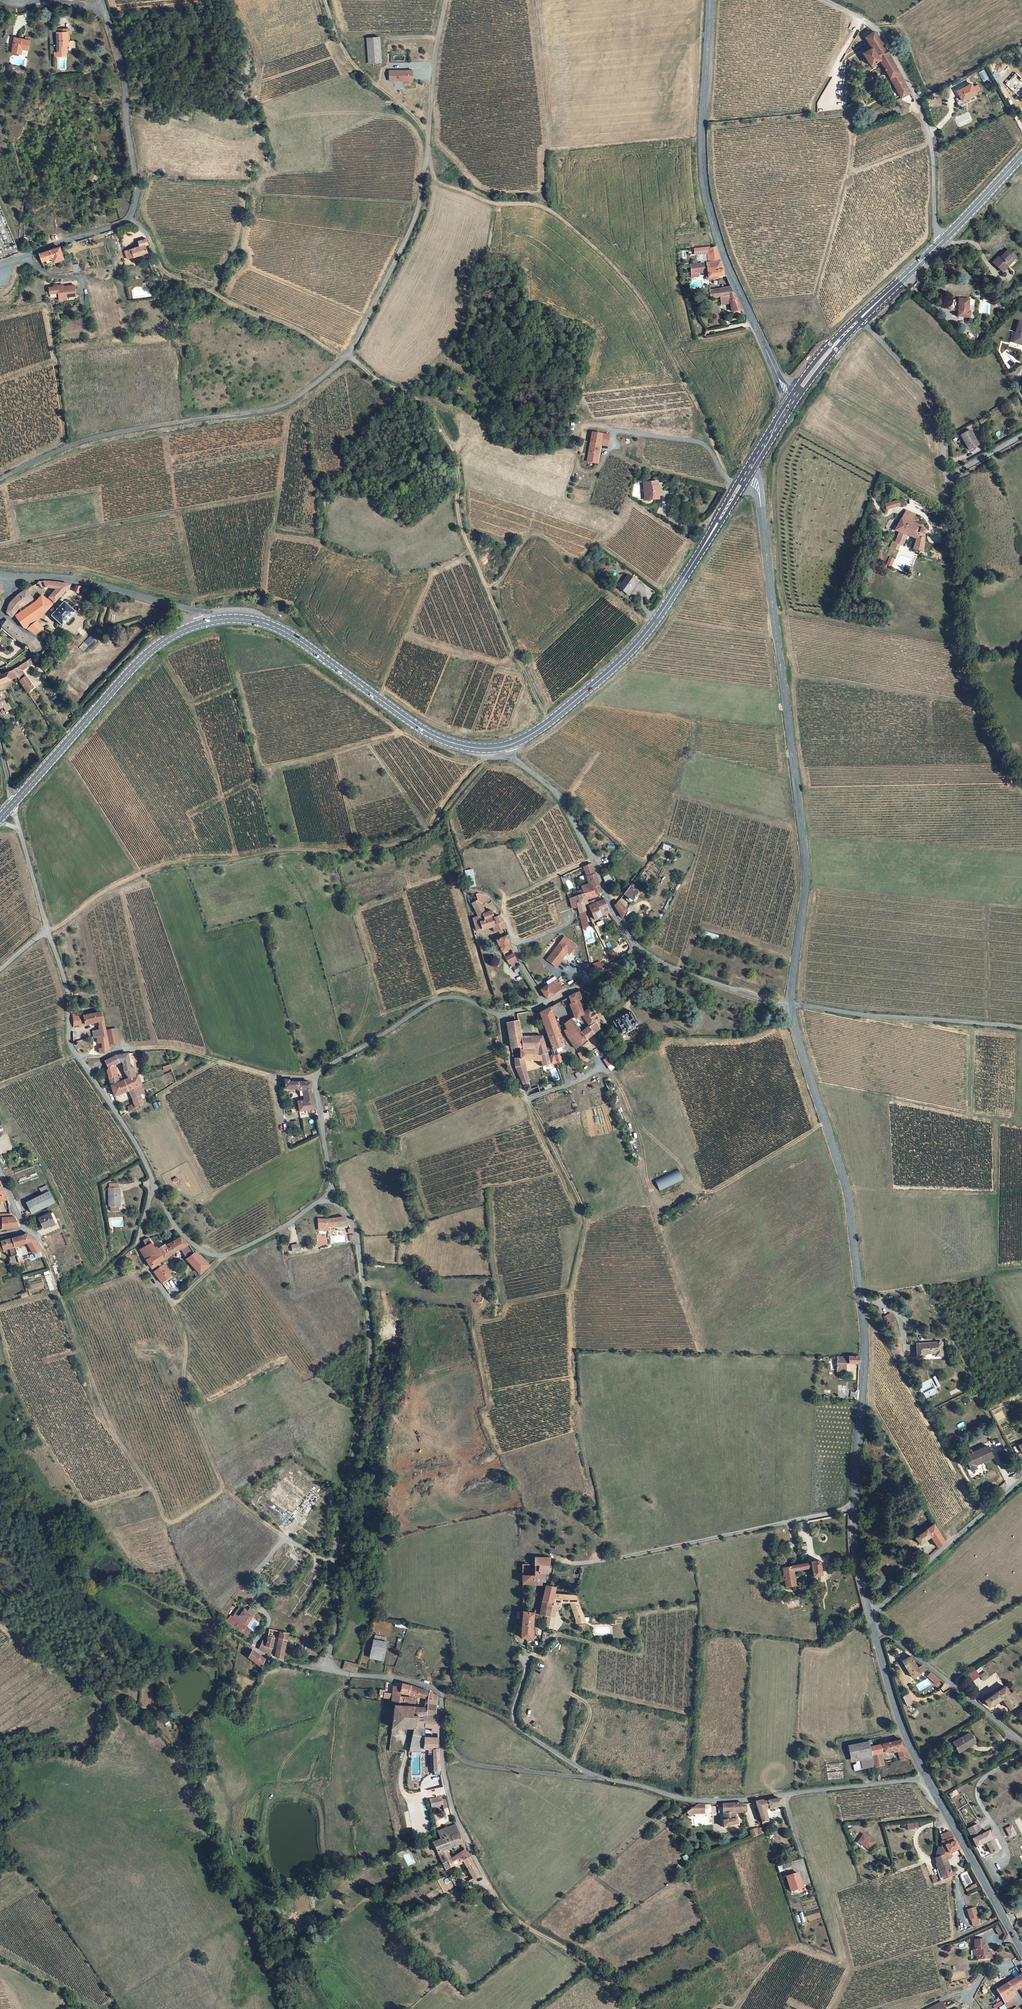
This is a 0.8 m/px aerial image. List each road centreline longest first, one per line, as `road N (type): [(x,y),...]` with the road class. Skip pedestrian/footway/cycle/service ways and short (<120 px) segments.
road 1 (unclassified): [(446,0),(419,207),(346,359),(268,410),(81,441),(0,478)]
road 2 (unclassified): [(331,1196),(354,1227),(371,1359),(338,1539),(328,1667),(427,1685),(440,1694),(443,1728)]
road 3 (tertiary): [(792,1006),(851,1223),(865,1354),(855,1542),(871,1617)]
road 4 (unclassified): [(443,1728),(472,1764),(593,1776),(701,1801),(927,1778)]
road 5 (tertiary): [(762,508),(805,859),(792,1006)]
road 6 (track): [(594,1562),(598,1522),(576,1407),(571,1324),(583,1207),(527,1099)]
road 7 (track): [(427,157),(442,184),(497,204),(541,206),(607,259),(644,300),(728,478)]
road 8 (track): [(551,722),(459,521),(457,459),(440,426),(421,403),(346,359)]
road 9 (track): [(48,931),(155,867),(388,847),(421,835),(439,811)]
road 10 (tertiary): [(710,0),(706,195),(723,254),(788,398)]
road 11 (track): [(252,1647),(220,1627),(183,1569),(150,1489),(102,1417),(72,1316)]
road 12 (unclassified): [(543,1004),(500,1014),(455,996),(437,999),(316,1077),(331,1196)]
road 13 (unclassified): [(0,264),(130,219),(137,181),(124,77),(104,9)]
road 14 (track): [(284,1537),(226,1490),(185,1393),(186,1333),(172,1304),(227,1253)]
road 15 (primary): [(503,747),(474,749),(425,730),(269,624),(212,620)]
road 16 (residential): [(862,322),(938,413),(958,589)]
road 17 (track): [(600,428),(582,402),(594,333),(527,298),(523,268),(488,246),(488,201)]
road 18 (primary): [(706,542),(617,664),(551,722),(503,747)]
road 19 (unclassified): [(942,240),(924,113),(876,27),(824,0)]
road 20 (unclassified): [(48,931),(68,987),(70,1042),(153,1185)]
road 21 (primary): [(212,620),(144,655),(14,803)]
road 22 (track): [(130,219),(175,278),(303,331),(346,359)]
road 23 (residential): [(503,747),(563,802),(637,948)]
road 24 (track): [(734,490),(606,452),(599,468),(581,469),(587,425),(614,430)]
road 25 (unclassified): [(792,1006),(1021,1028)]
road 26 (unclassified): [(153,1185),(174,1224),(213,1255),(277,1231),(331,1196)]
road 27 (track): [(958,589),(963,661),(979,711),(1021,792)]
road 28 (residential): [(871,1617),(1021,1479)]
road 29 (unclassified): [(212,620),(69,579),(14,577)]
road 30 (tertiary): [(927,1778),(1021,1950)]
road 31 (unclassified): [(1021,1741),(871,1617)]
road 32 (track): [(119,1646),(94,1600),(102,1588),(140,1588),(220,1627)]
road 33 (track): [(636,2008),(573,1952),(531,1929),(489,1886)]
road 34 (track): [(326,0),(357,68),(428,136)]
road 35 (tertiary): [(871,1617),(927,1778)]
road 36 (residential): [(489,1886),(444,1778),(443,1728)]
road 37 (unclassified): [(637,948),(672,968),(792,1006)]
road 38 (track): [(137,1048),(176,1049),(274,1076)]
road 39 (track): [(119,1646),(86,1664),(64,1664),(0,1619)]
road 40 (residential): [(172,1304),(137,1248),(153,1185)]
road 41 (track): [(333,0),(349,36),(438,38)]

